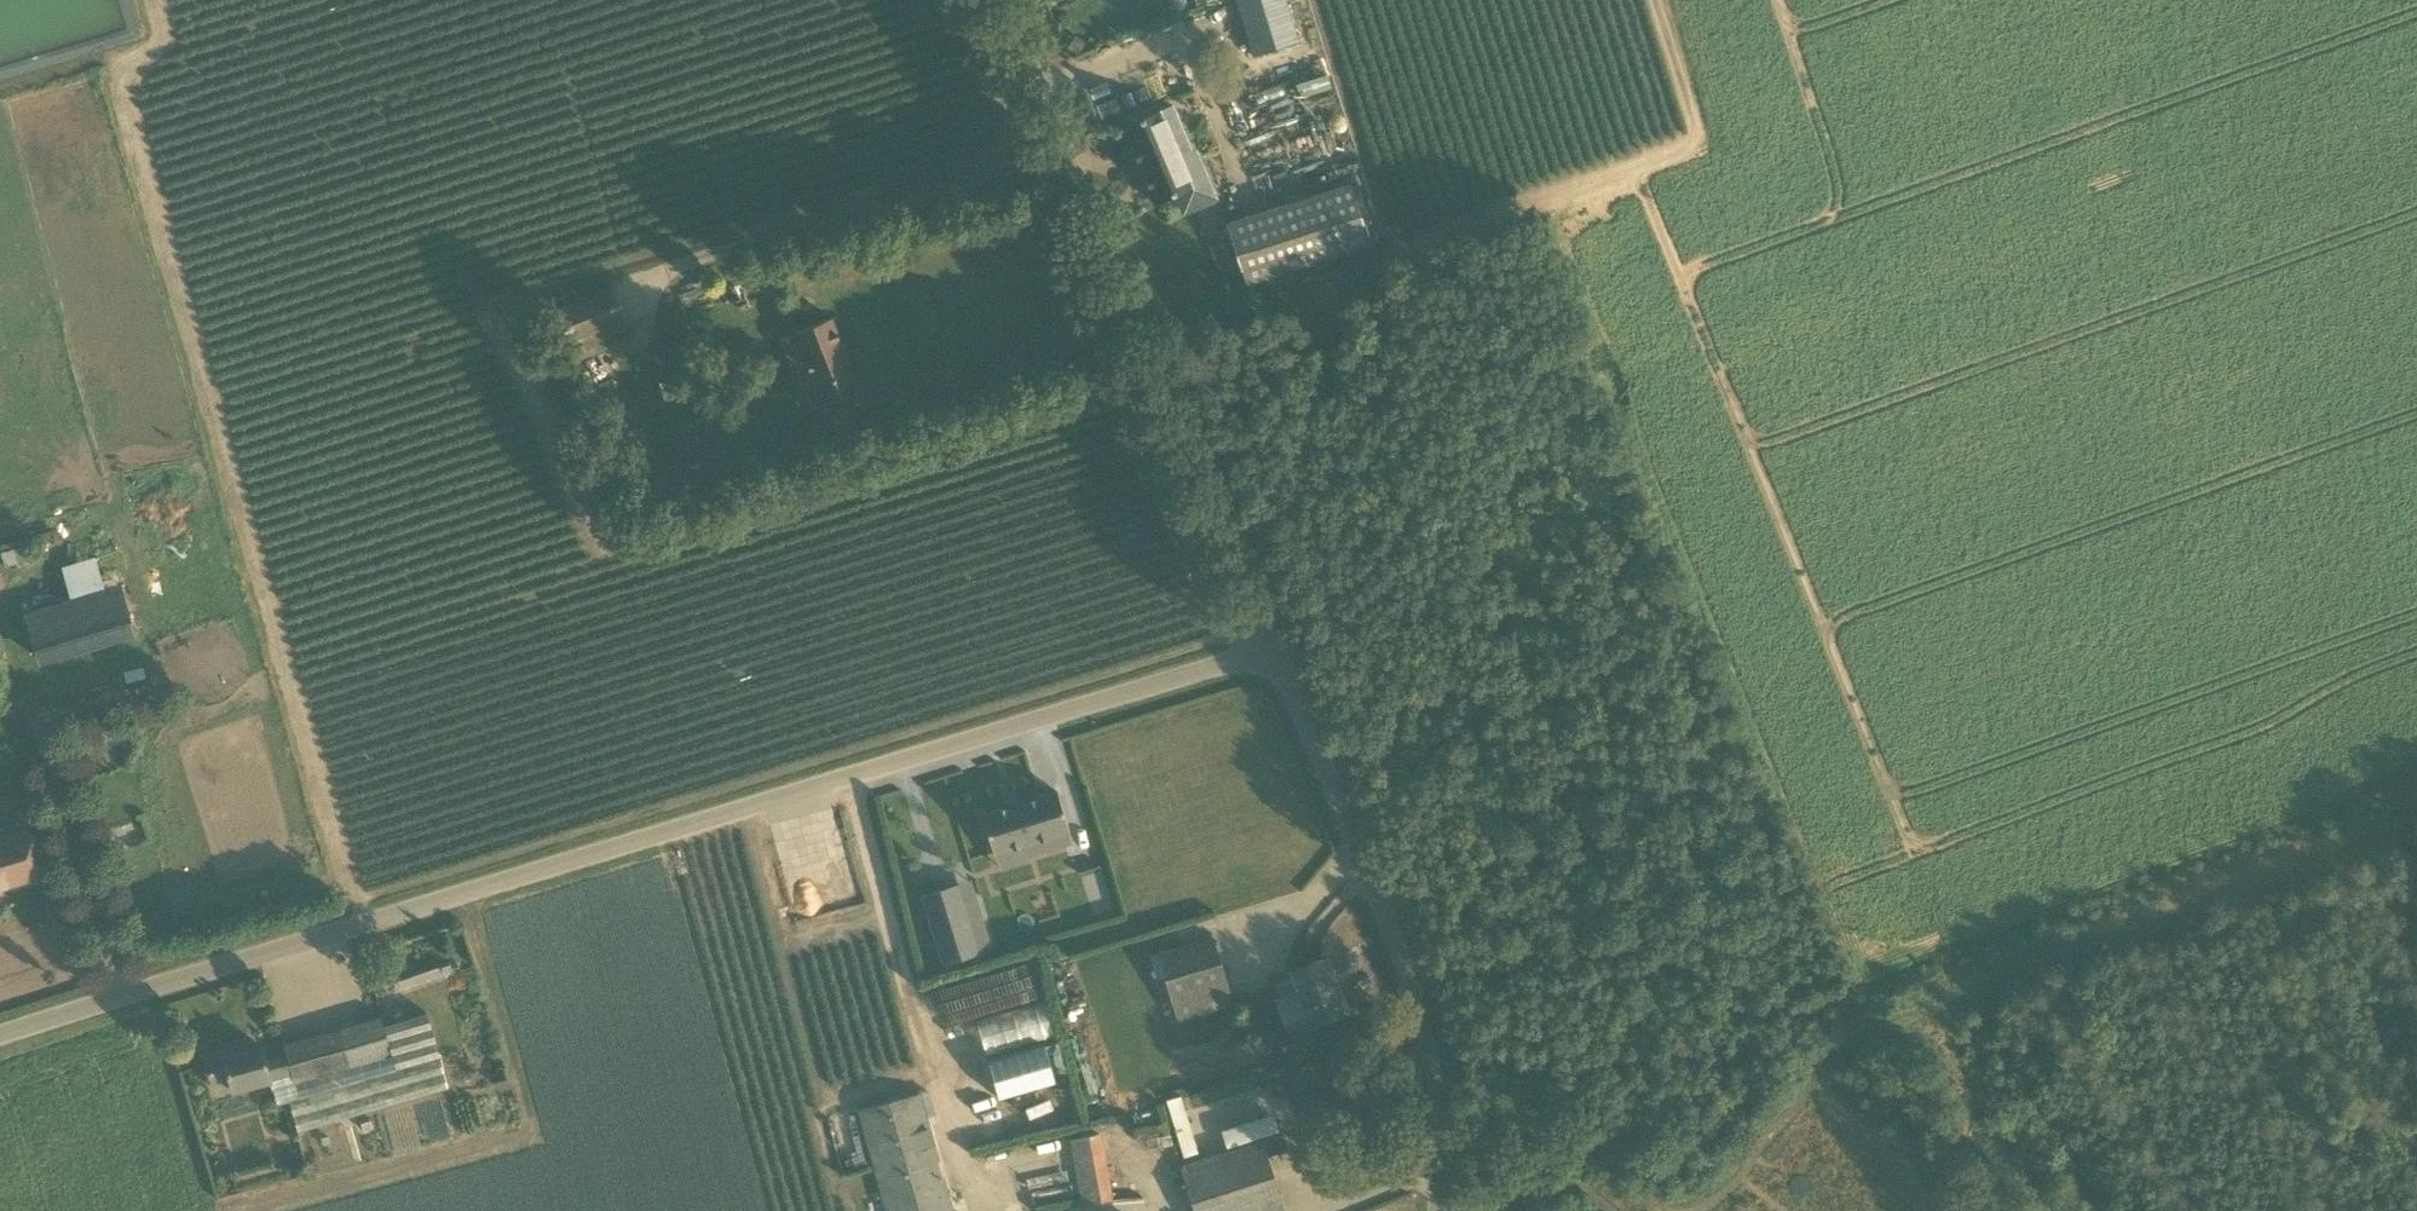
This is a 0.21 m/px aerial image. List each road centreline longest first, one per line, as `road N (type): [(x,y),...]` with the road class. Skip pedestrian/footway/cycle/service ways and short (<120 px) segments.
road 1 (unclassified): [(0,1037),(1272,647)]
road 2 (track): [(2416,826),(1848,1043),(1817,1067),(1719,1187),(1684,1200),(1648,1200),(1615,1186),(1537,1119),(1460,1084),(1435,1084)]
road 3 (unclassified): [(1272,647),(1005,0)]
road 4 (unclassified): [(1435,1210),(1441,1165),(1426,1036),(1272,647)]

